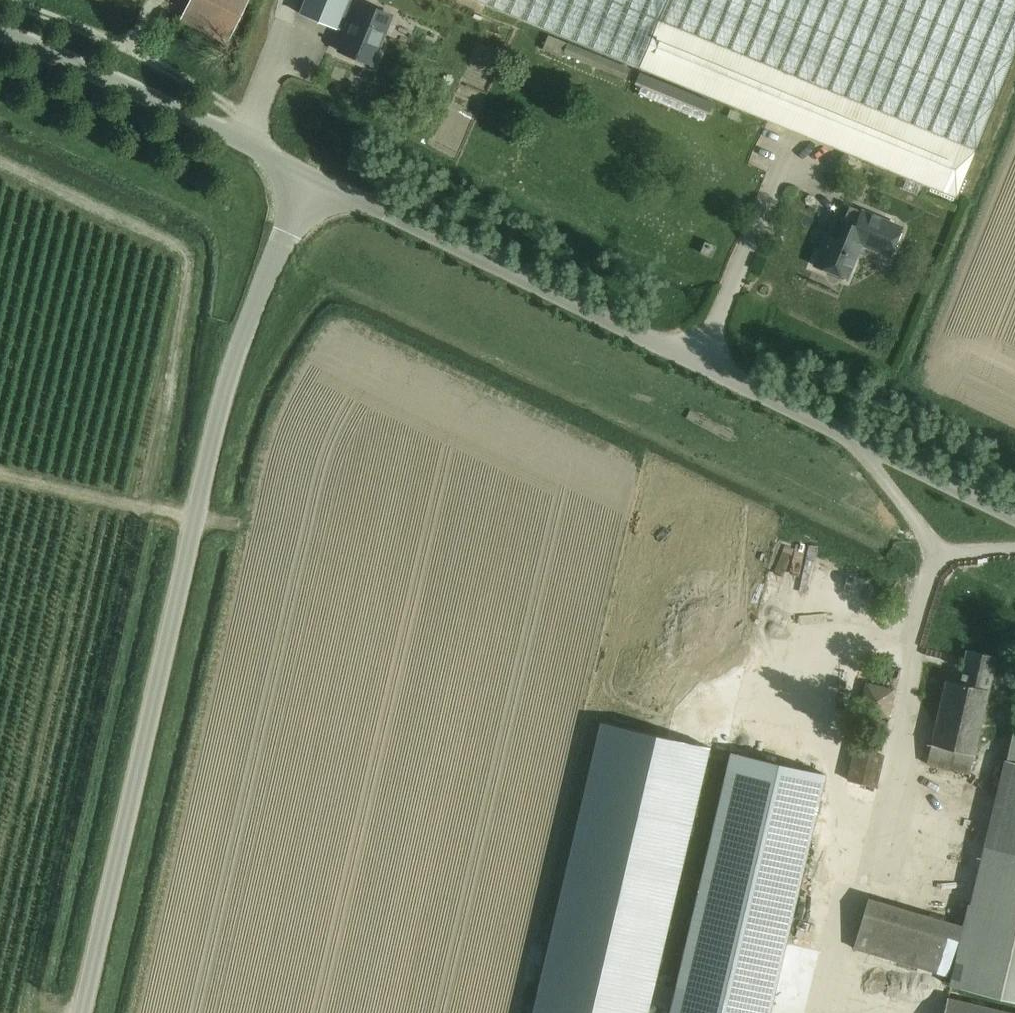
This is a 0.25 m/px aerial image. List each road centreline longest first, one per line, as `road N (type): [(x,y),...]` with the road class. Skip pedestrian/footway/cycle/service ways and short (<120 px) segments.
road 1 (unclassified): [(82,1012),(228,381),(316,179)]
road 2 (unclassified): [(1014,518),(316,179)]
road 3 (unclassified): [(316,179),(0,32)]
road 4 (track): [(0,475),(259,533)]

